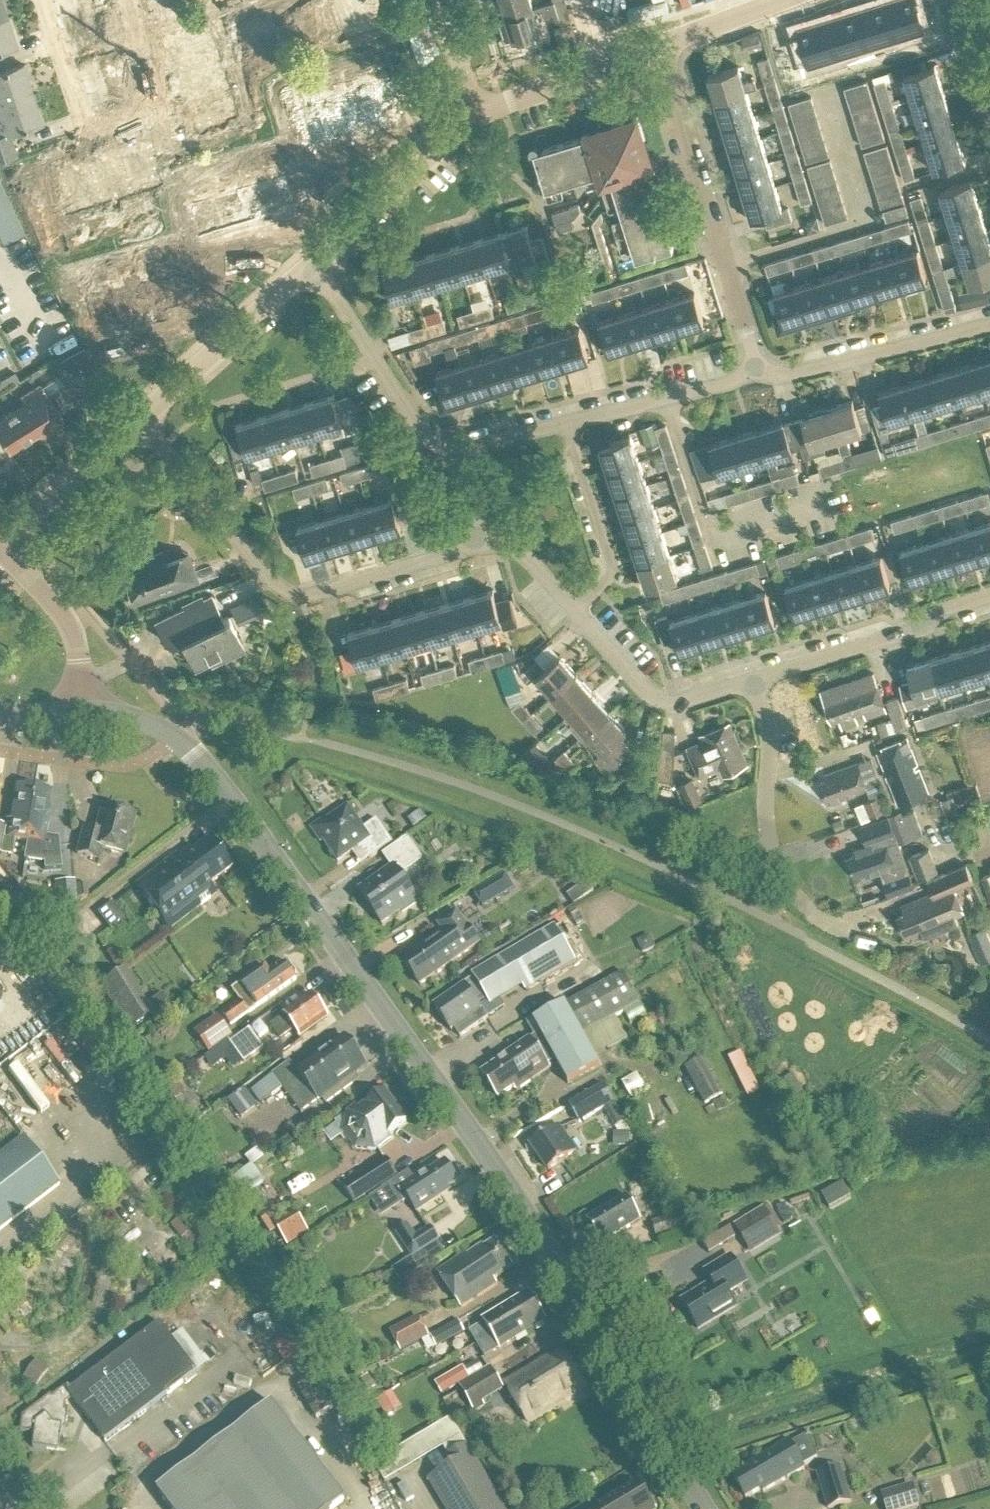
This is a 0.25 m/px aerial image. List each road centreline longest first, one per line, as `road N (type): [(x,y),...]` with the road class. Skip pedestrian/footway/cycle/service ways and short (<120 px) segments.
road 1 (tertiary): [(702,1508),(461,1118),(214,782),(156,728),(80,713)]
road 2 (residential): [(478,543),(304,597),(291,593),(140,416)]
road 3 (residential): [(755,367),(661,44)]
road 4 (residential): [(849,929),(821,920),(780,881),(764,813),(768,736),(754,679)]
road 5 (residential): [(989,597),(754,679)]
road 6 (residential): [(755,367),(786,373),(989,321)]
road 7 (unclassified): [(140,416),(316,261)]
road 8 (residential): [(447,448),(419,422),(316,261)]
road 9 (residential): [(754,679),(672,701),(649,692),(575,609)]
road 10 (unclassified): [(316,261),(478,112)]
road 11 (residential): [(575,609),(613,571),(565,421)]
road 12 (residential): [(565,421),(736,379),(755,367)]
road 13 (unclassified): [(478,112),(661,44)]
road 14 (tertiary): [(80,713),(67,622),(0,547)]
road 15 (unclassified): [(0,543),(140,416)]
road 16 (residential): [(81,135),(37,0)]
road 17 (unclassified): [(661,44),(782,0)]
road 18 (residential): [(575,609),(518,549),(478,543)]
road 19 (residential): [(478,112),(432,0)]
road 20 (residential): [(447,448),(565,421)]

